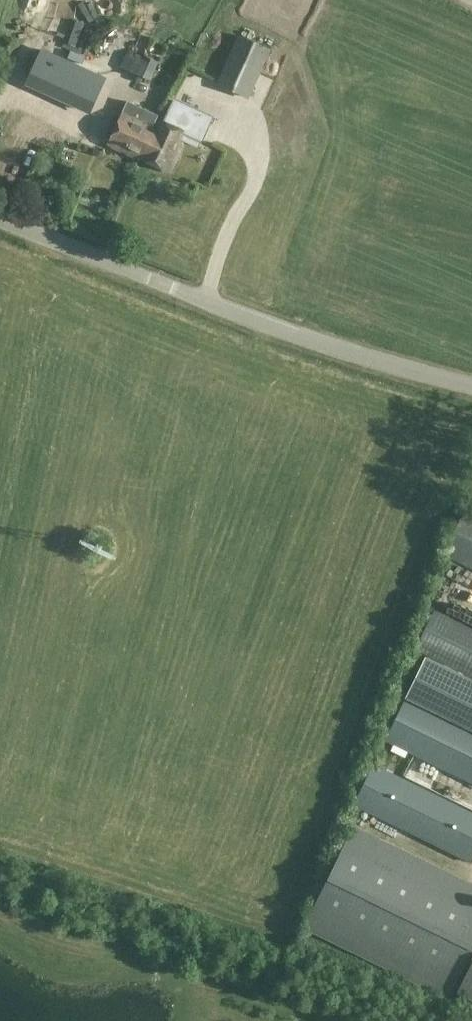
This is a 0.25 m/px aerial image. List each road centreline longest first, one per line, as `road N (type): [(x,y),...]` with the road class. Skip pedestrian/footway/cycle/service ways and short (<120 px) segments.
road 1 (unclassified): [(0,220),(333,347),(471,385)]

